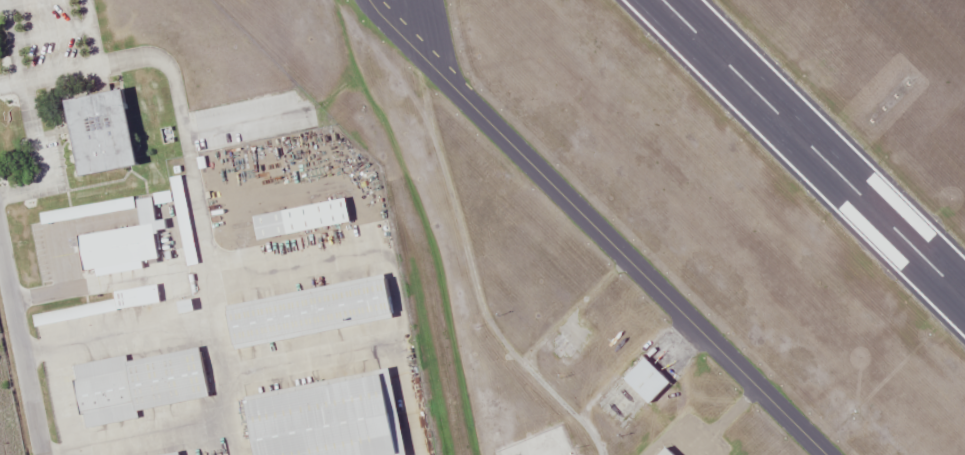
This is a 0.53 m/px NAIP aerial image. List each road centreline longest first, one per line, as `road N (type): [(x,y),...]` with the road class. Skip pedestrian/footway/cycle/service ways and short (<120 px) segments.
road 1 (residential): [(42,454),(0,246)]

